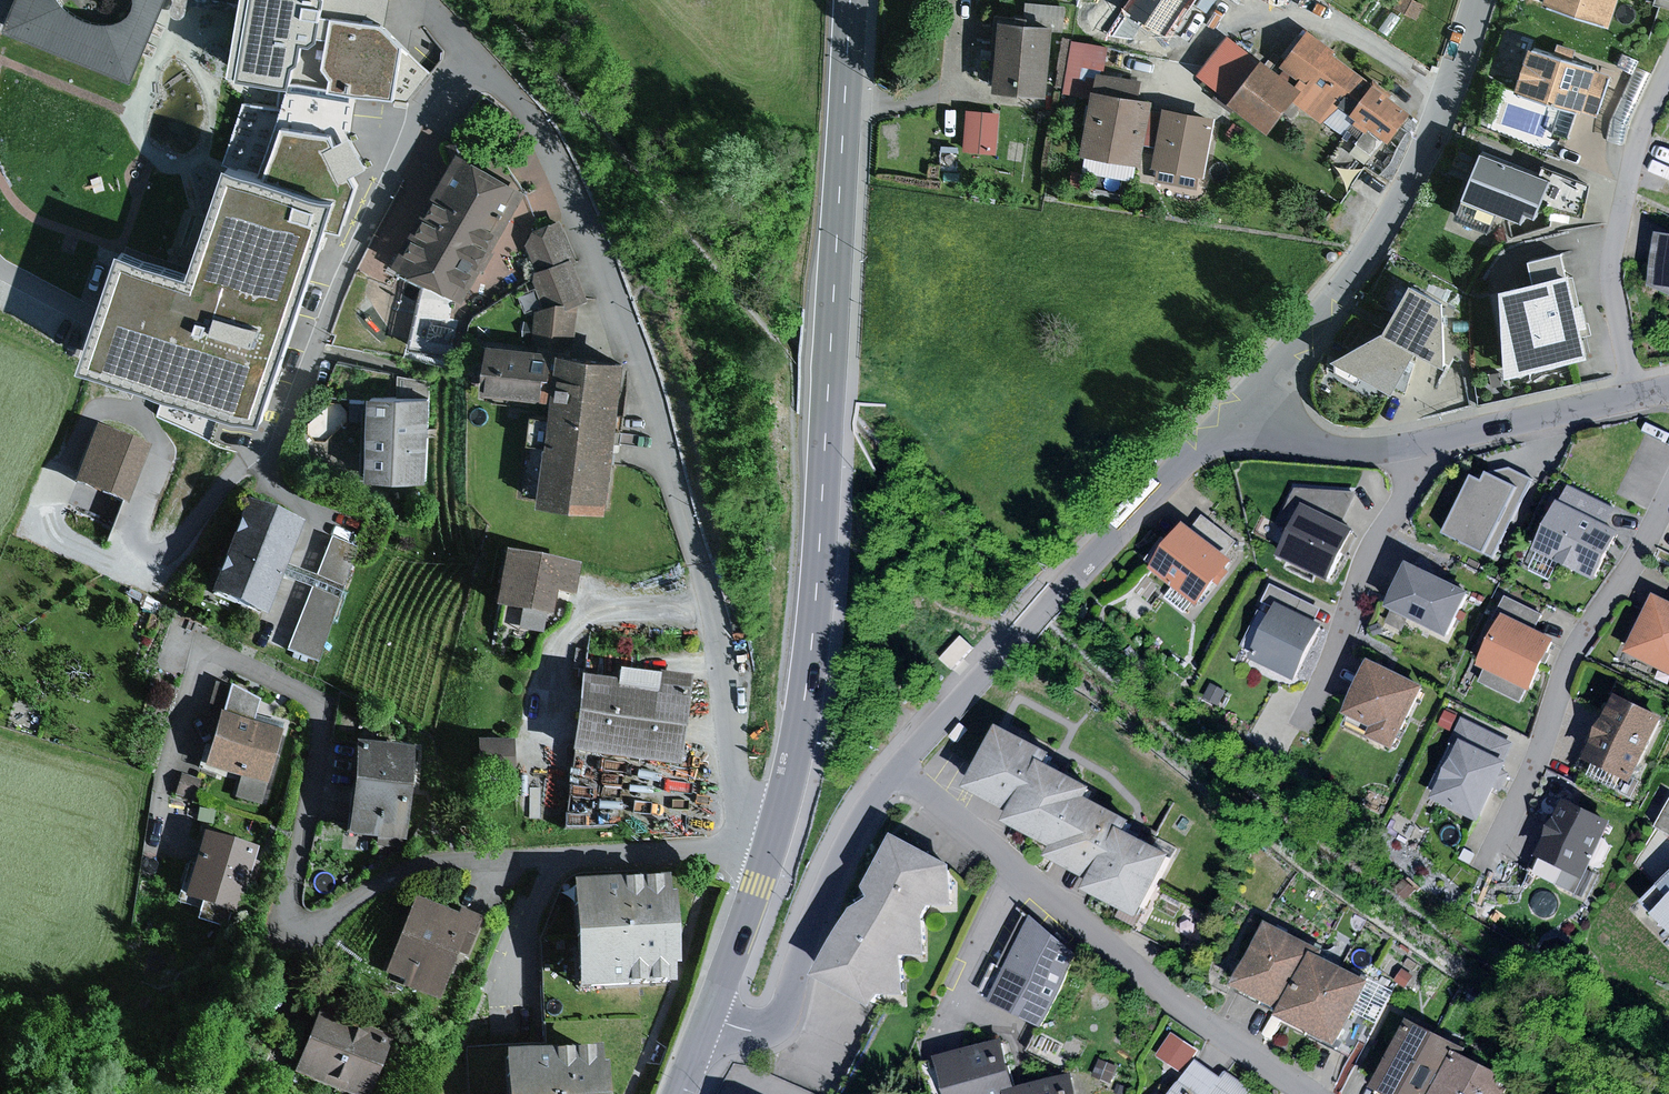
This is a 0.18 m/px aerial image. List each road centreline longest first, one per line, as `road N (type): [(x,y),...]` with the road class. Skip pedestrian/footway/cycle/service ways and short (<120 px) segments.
road 1 (primary): [(709,1017),(768,854),(806,689),(850,0)]
road 2 (residential): [(1313,1093),(1170,997),(895,771)]
road 3 (tertiary): [(895,771),(1246,402)]
road 4 (tertiary): [(1246,402),(1369,251),(1408,184),(1479,0)]
road 5 (residential): [(1246,402),(1283,434),(1330,448),(1385,450),(1635,398)]
road 6 (tertiary): [(709,1017),(740,1028),(767,1025),(785,1011),(826,892),(895,771)]
road 7 (residential): [(1635,398),(1610,255),(1642,122),(1668,65)]

